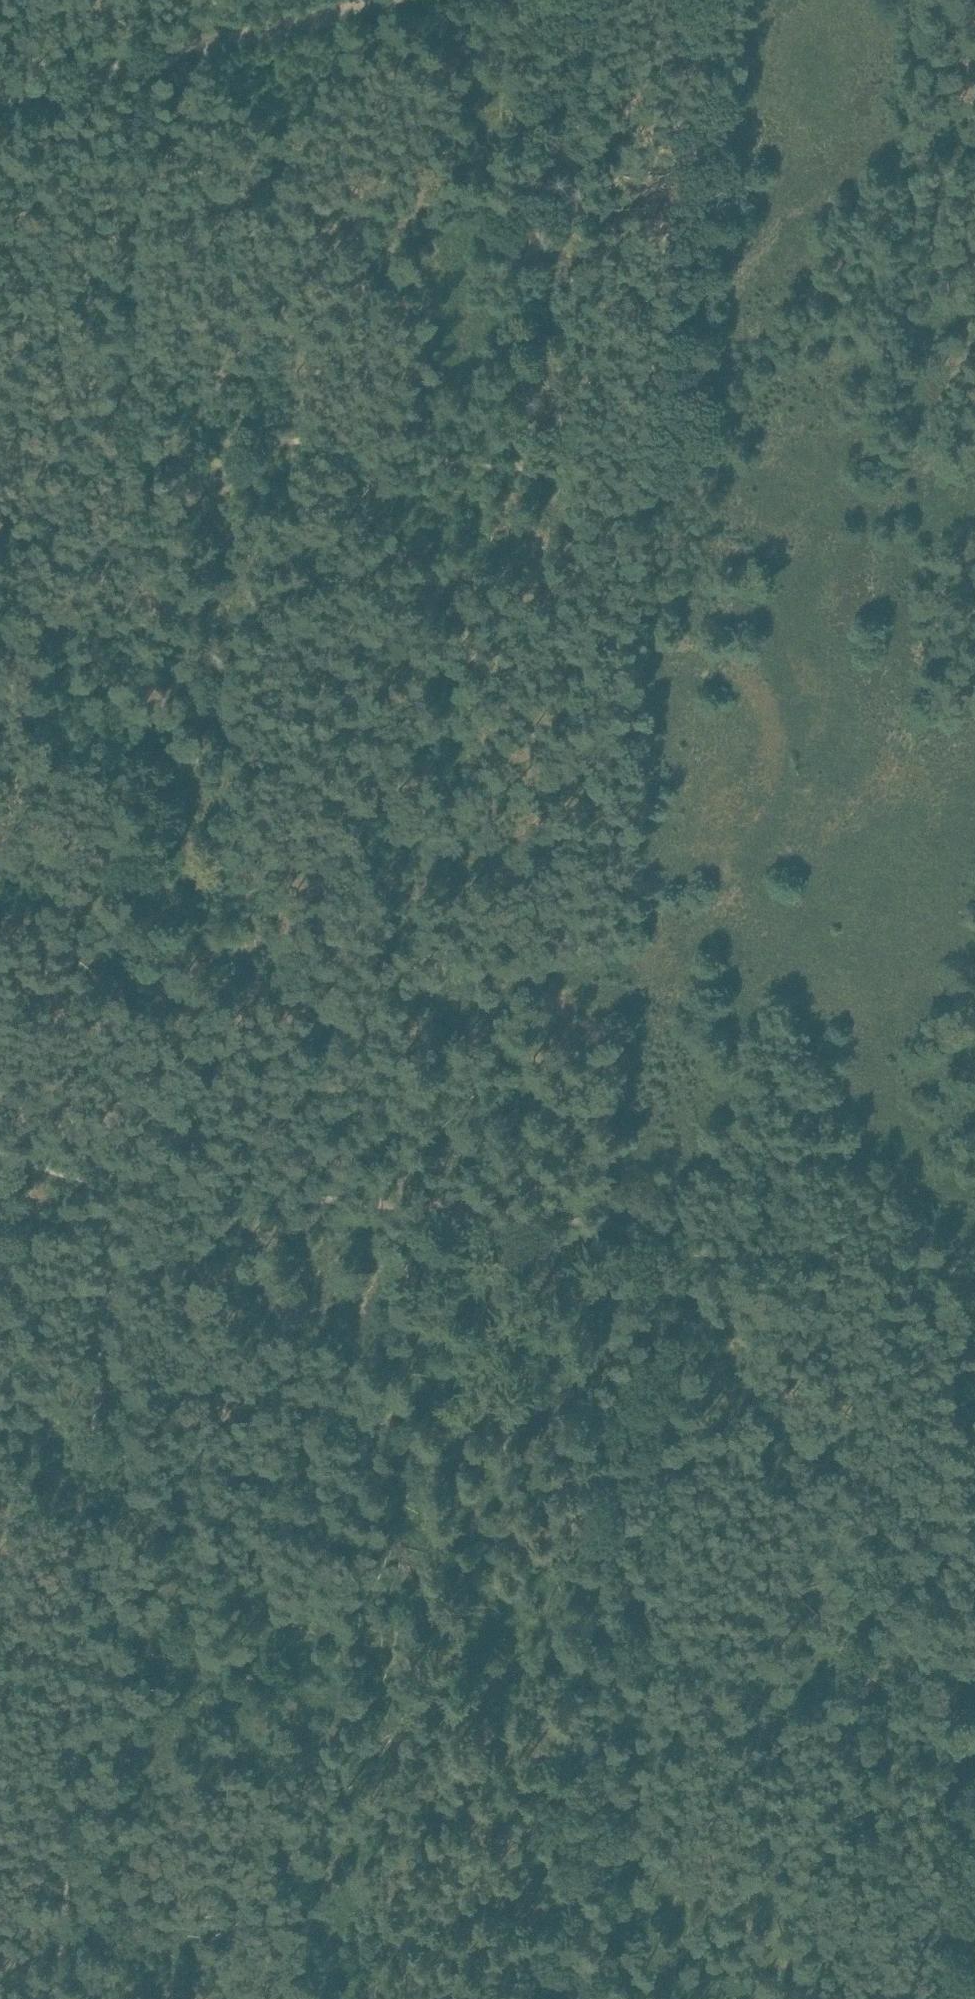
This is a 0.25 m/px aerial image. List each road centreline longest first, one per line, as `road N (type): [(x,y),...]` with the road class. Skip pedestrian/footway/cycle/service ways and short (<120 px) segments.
road 1 (track): [(974,1272),(820,1252),(587,1267),(426,1209),(300,1193),(196,1146),(159,1147),(127,1164),(77,1170),(0,1144)]
road 2 (track): [(0,76),(292,0)]

